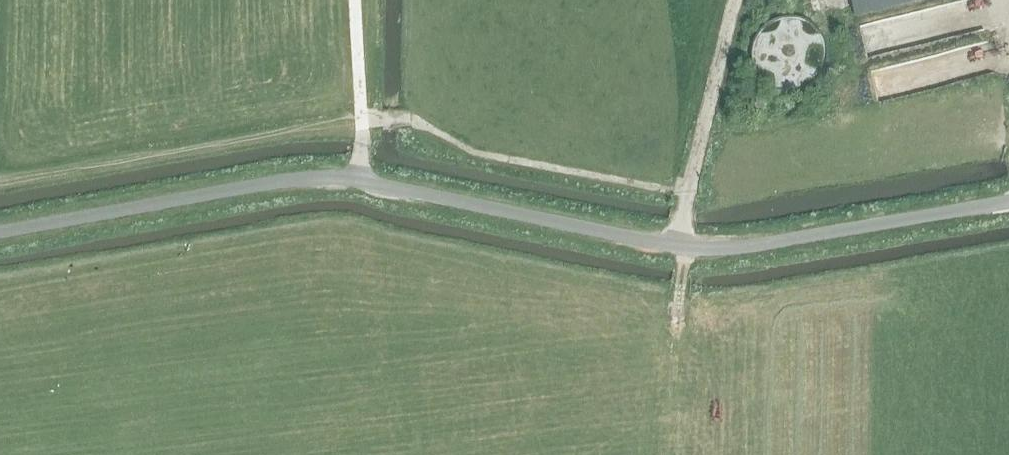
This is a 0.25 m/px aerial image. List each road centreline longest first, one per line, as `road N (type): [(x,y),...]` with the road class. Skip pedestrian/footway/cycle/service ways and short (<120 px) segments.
road 1 (unclassified): [(0,232),(326,177),(705,248),(1008,201)]
road 2 (track): [(686,193),(473,151),(411,120),(362,118)]
road 3 (track): [(677,247),(735,0)]
road 4 (track): [(357,180),(363,137),(355,0)]

